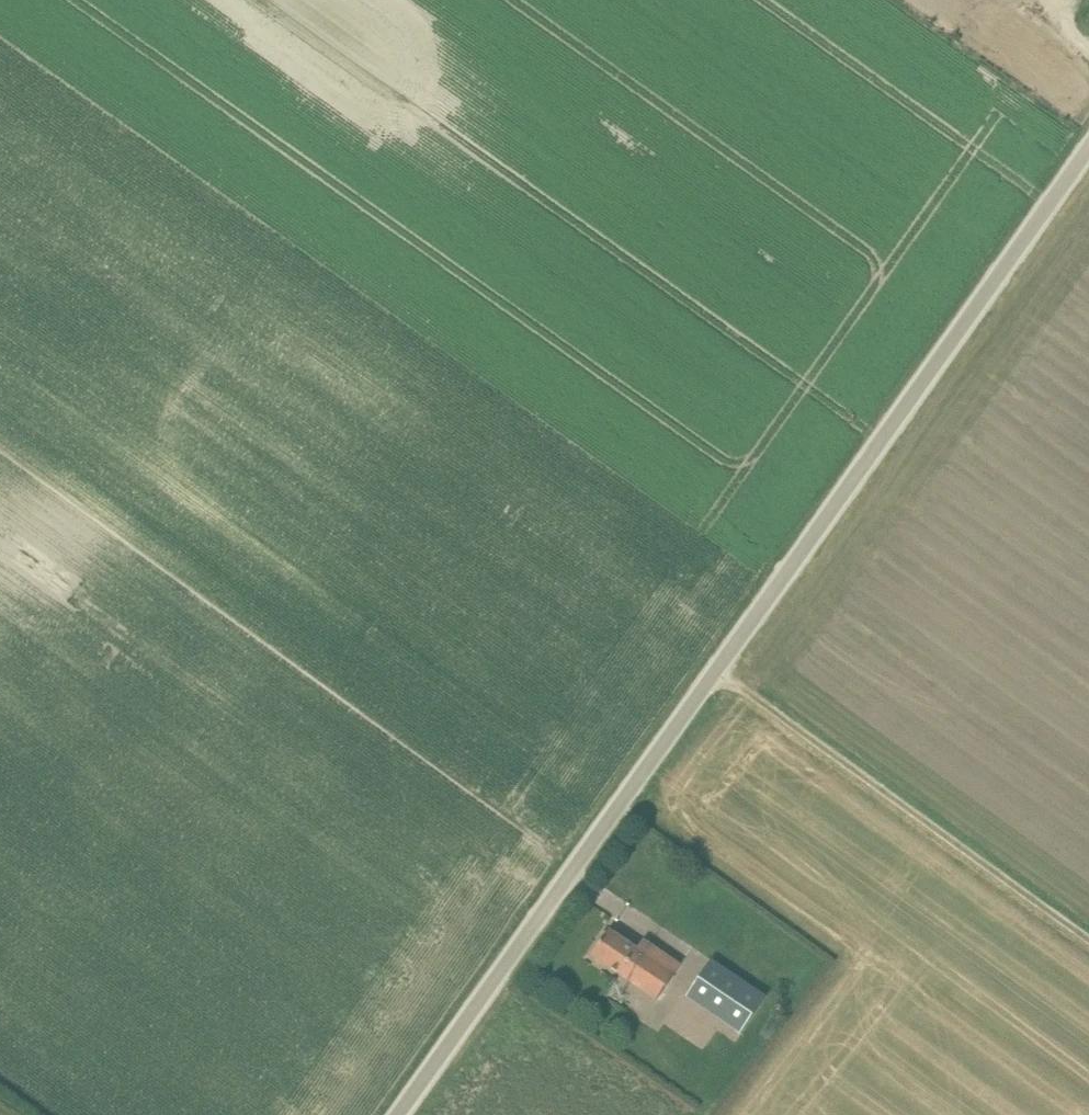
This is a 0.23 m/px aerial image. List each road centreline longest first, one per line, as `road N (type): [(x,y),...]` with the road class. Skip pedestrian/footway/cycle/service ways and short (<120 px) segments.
road 1 (unclassified): [(713,670),(1088,148)]
road 2 (unclassified): [(397,1114),(713,670)]
road 3 (unclassified): [(1088,938),(713,670)]

